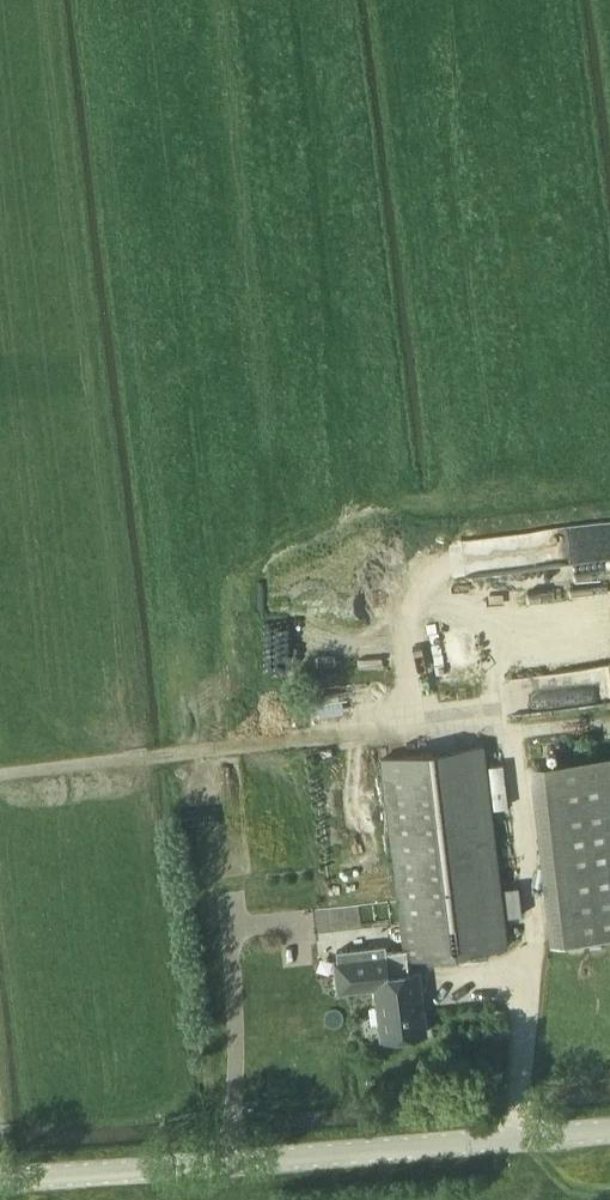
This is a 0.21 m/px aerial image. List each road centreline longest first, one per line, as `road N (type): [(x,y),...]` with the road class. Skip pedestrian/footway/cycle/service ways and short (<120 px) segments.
road 1 (unclassified): [(0,1175),(609,1137)]

